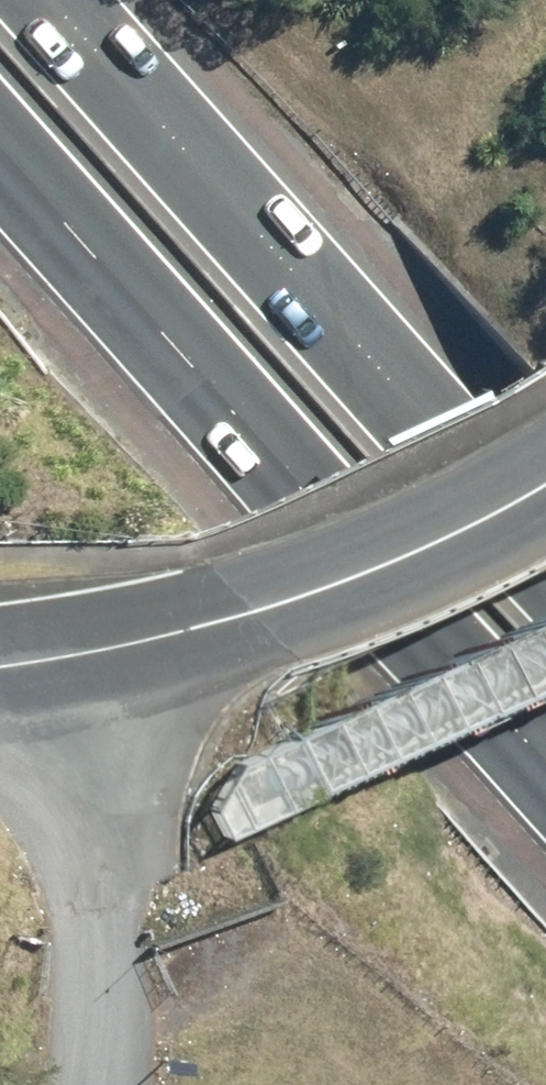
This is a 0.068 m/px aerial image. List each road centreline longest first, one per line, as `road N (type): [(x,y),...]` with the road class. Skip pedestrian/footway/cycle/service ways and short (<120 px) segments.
road 1 (motorway): [(545,784),(0,176)]
road 2 (motorway): [(43,0),(545,550)]
road 3 (secondary): [(0,662),(151,635),(255,605),(399,551),(545,475)]

